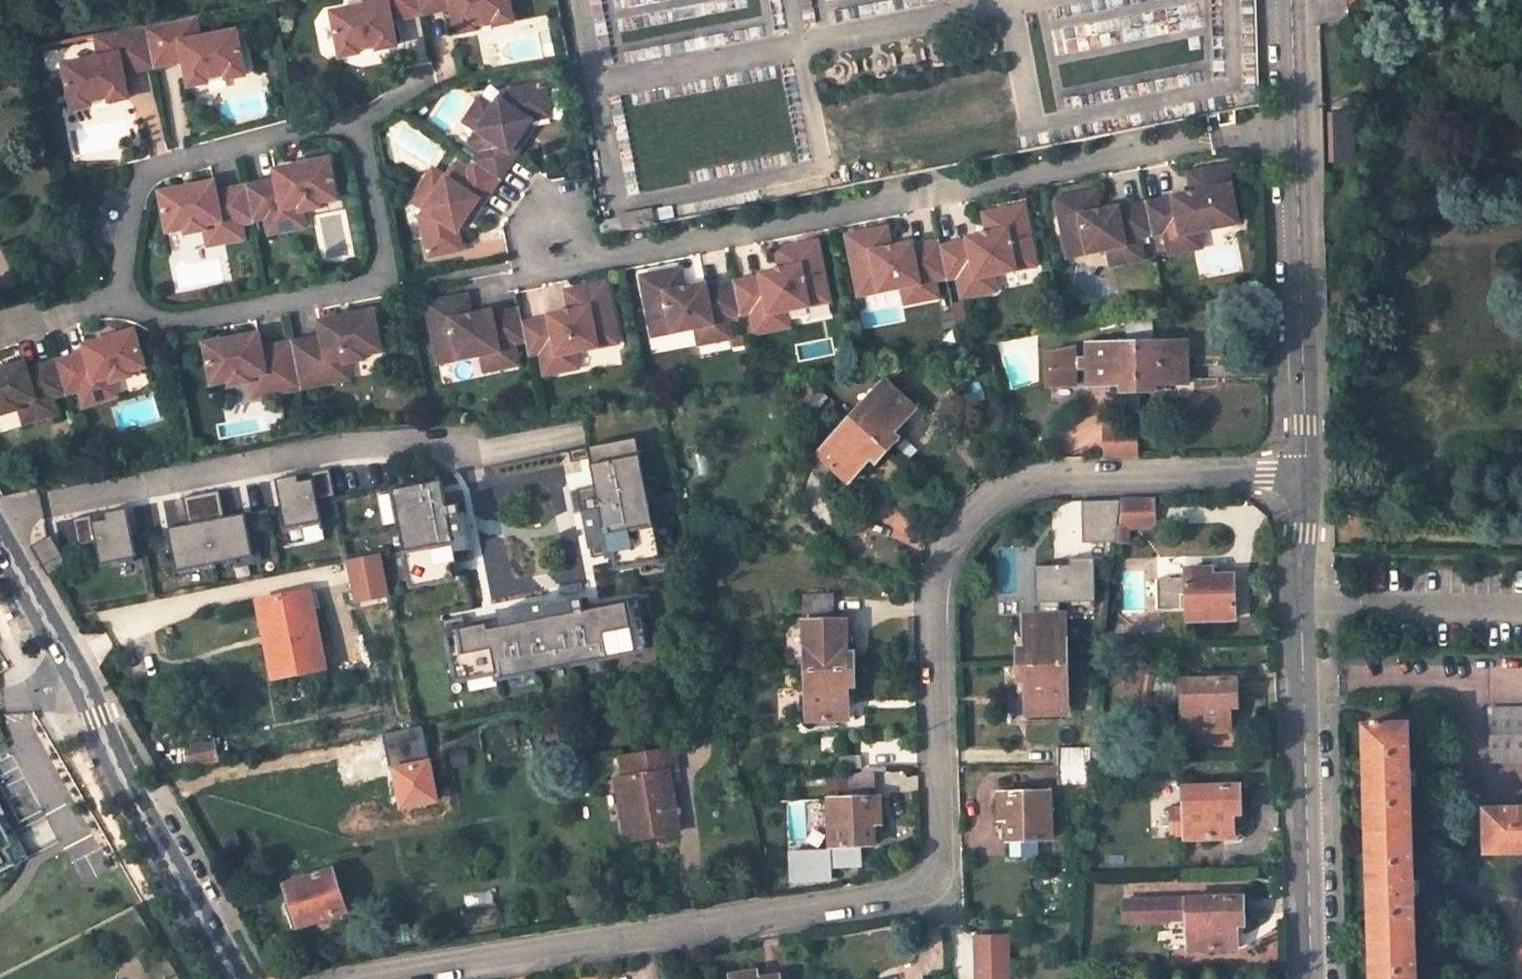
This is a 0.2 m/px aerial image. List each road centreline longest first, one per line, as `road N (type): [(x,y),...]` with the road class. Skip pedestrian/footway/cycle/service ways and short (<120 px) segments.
road 1 (residential): [(350,978),(907,890),(943,852),(933,595),(952,537),(993,493),(1046,477),(1306,476)]
road 2 (residential): [(1295,126),(606,256),(554,251)]
road 3 (residential): [(120,302),(187,321),(345,291),(365,278),(375,252),(356,147),(341,131),(317,127),(158,170),(127,204),(118,277)]
road 4 (residential): [(1306,476),(1300,608),(1310,978)]
road 5 (residential): [(1295,126),(1306,476)]
road 6 (tertiary): [(236,978),(120,777),(76,673)]
road 7 (tertiary): [(76,673),(0,540)]
road 8 (residential): [(1291,0),(1295,126)]
road 9 (residential): [(0,337),(120,302)]

